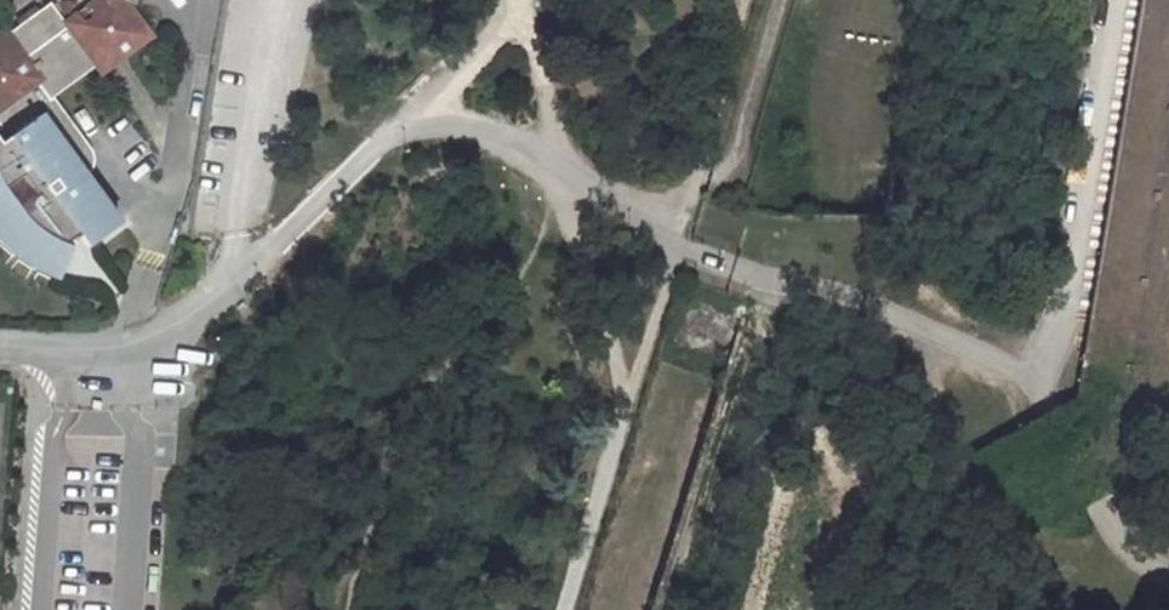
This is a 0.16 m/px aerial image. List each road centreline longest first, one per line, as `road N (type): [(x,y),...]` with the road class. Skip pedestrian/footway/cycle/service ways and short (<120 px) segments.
road 1 (track): [(678,249),(844,293),(1017,367),(1059,406),(1138,552),(1168,570)]
road 2 (track): [(226,290),(494,37),(518,4)]
road 3 (track): [(1037,382),(1068,305),(1121,0)]
road 4 (track): [(640,212),(723,173),(739,151),(780,0)]
road 5 (residential): [(0,348),(128,346),(186,320),(226,290)]
road 6 (track): [(407,122),(465,124),(518,145),(557,172)]
road 7 (track): [(557,172),(640,212),(678,249)]

